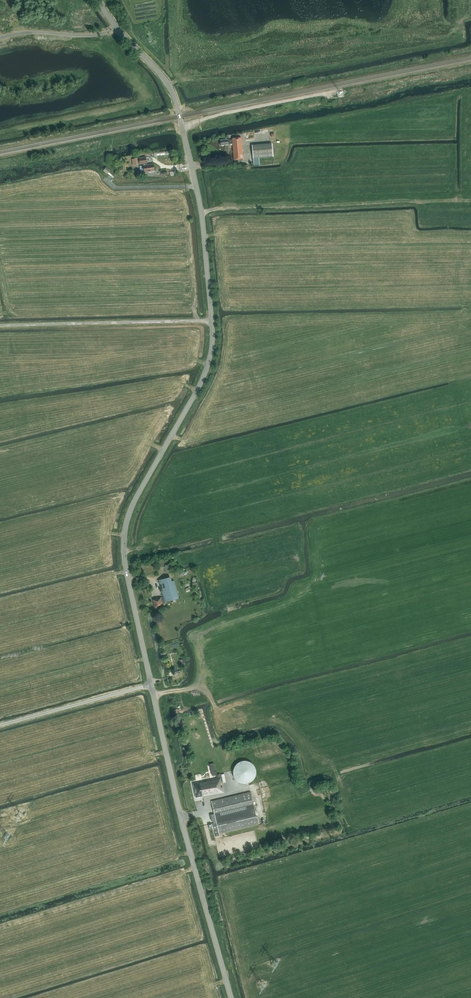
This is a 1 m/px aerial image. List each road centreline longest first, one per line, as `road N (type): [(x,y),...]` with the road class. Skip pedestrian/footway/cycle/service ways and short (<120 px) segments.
road 1 (tertiary): [(231,997),(171,776),(124,547),(136,499),(208,364),(202,217),(171,89),(98,0)]

